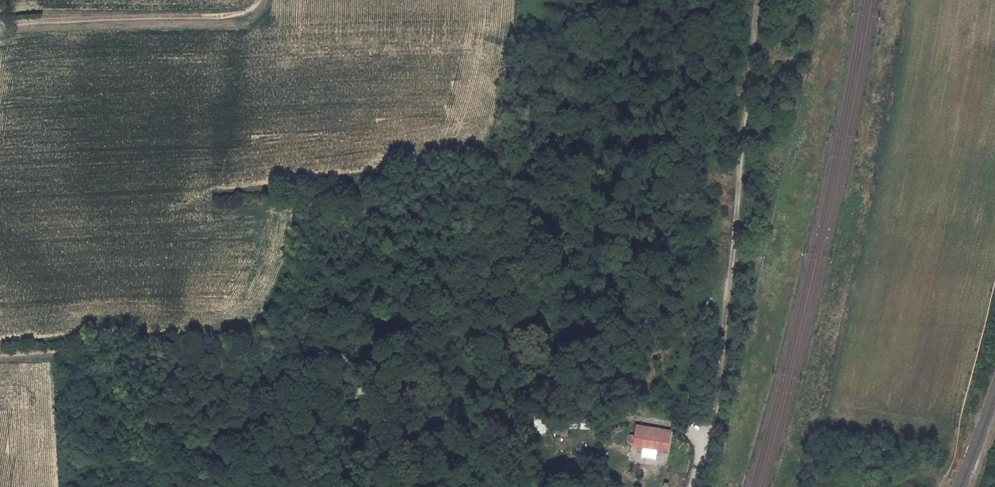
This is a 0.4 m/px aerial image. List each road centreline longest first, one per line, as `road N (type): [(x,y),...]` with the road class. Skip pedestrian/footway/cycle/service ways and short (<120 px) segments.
road 1 (track): [(699,440),(716,417),(757,0)]
road 2 (track): [(258,0),(236,16),(0,28)]
road 3 (track): [(941,486),(994,311)]
road 4 (track): [(131,401),(101,348),(0,357)]
road 5 (track): [(379,378),(311,432),(280,486)]

